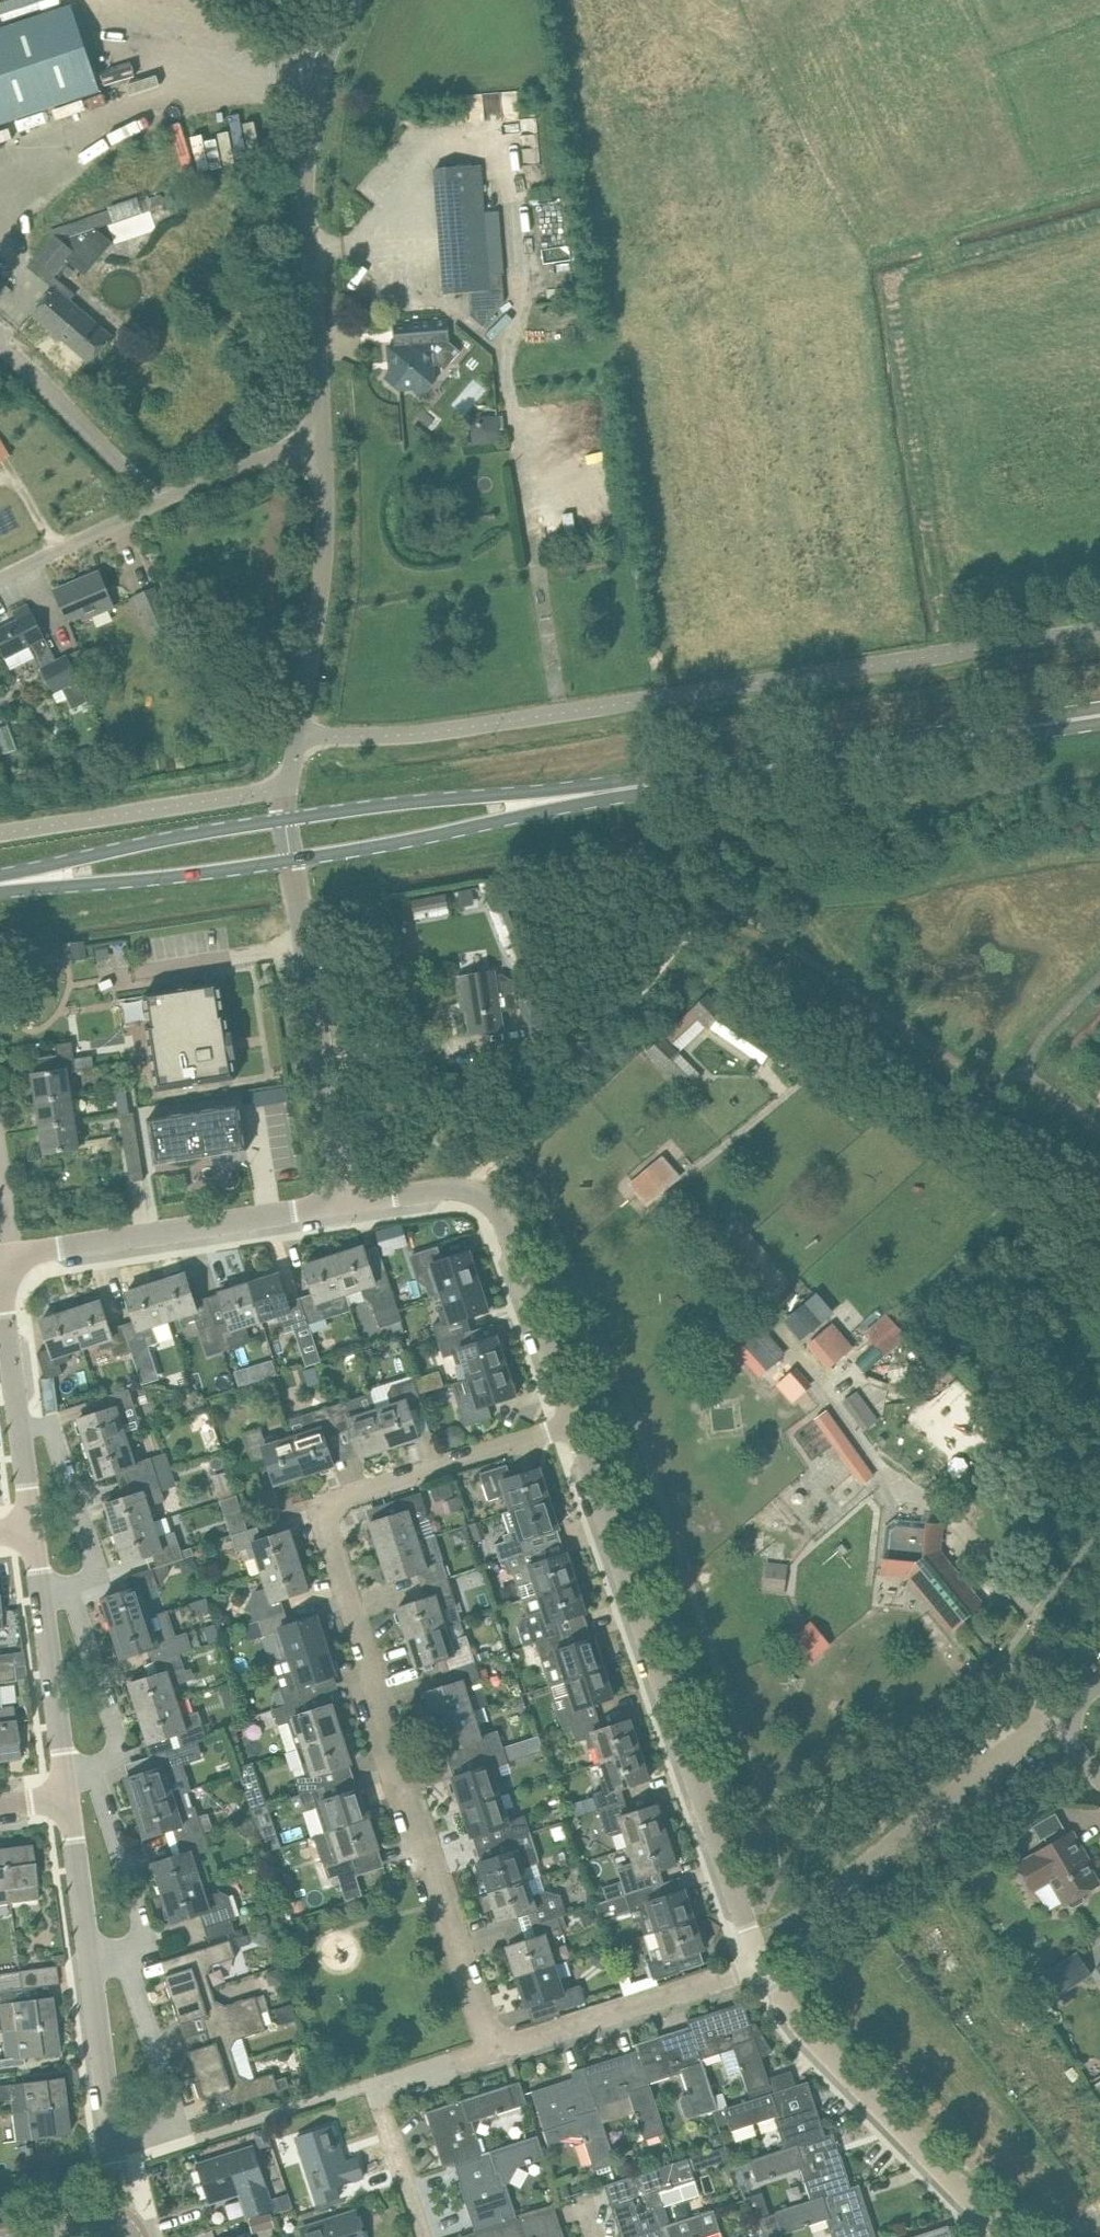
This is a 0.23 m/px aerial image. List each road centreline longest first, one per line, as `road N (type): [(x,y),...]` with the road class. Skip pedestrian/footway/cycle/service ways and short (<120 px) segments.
road 1 (residential): [(493,2052),(324,1511),(352,1492),(573,1427)]
road 2 (residential): [(757,1963),(573,1427)]
road 3 (primary): [(1099,715),(552,799)]
road 4 (unclassified): [(322,441),(303,180),(322,65),(351,0)]
road 5 (residential): [(573,1427),(496,1223),(445,1190),(342,1209)]
road 6 (residential): [(1005,2236),(781,2002),(757,1963)]
road 7 (unclassified): [(291,858),(342,1209)]
road 8 (residential): [(15,1254),(342,1209)]
road 9 (unclassified): [(298,735),(321,590),(322,441)]
road 10 (residential): [(493,2052),(757,1963)]
road 11 (primary): [(20,879),(144,880),(291,858)]
road 12 (primary): [(285,819),(72,860),(20,879)]
road 13 (primary): [(552,799),(485,796),(285,819)]
road 14 (primary): [(291,858),(489,822),(552,799)]
road 15 (residential): [(115,2141),(160,2135),(175,2116),(128,1955)]
road 16 (unclassified): [(163,498),(0,348)]
road 17 (residential): [(74,1590),(86,1580),(92,1547),(60,1439),(55,1424),(24,1428)]
road 18 (residential): [(128,1955),(146,1935),(94,1770)]
road 19 (residential): [(94,1770),(119,1741),(74,1590)]
road 20 (residential): [(115,2141),(93,1960)]
road 21 (unclassified): [(0,579),(163,498)]
road 22 (residential): [(67,1774),(44,1594)]
road 23 (residential): [(24,1428),(6,1275),(15,1254)]
road 24 (unclassified): [(163,498),(322,441)]
road 25 (residential): [(93,1960),(70,1797)]
road 26 (residential): [(423,2236),(381,2107)]

